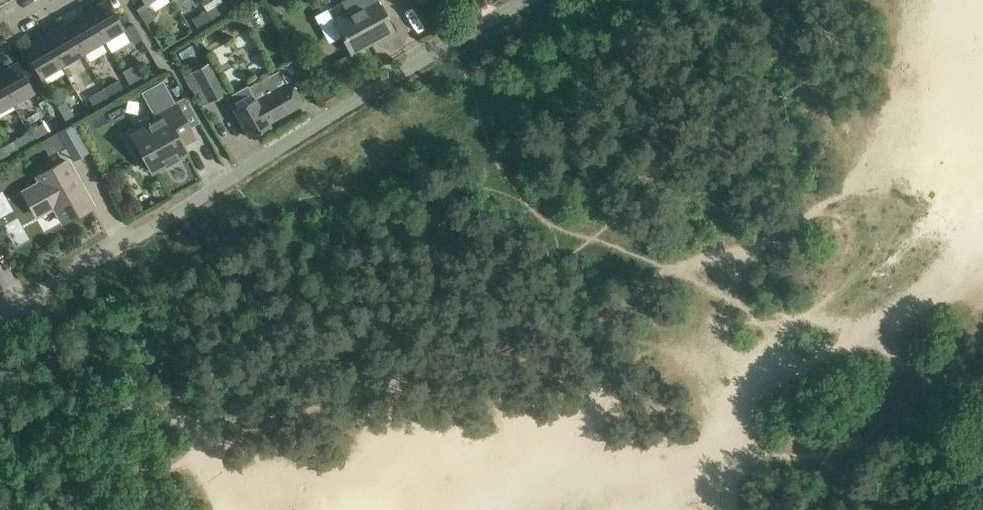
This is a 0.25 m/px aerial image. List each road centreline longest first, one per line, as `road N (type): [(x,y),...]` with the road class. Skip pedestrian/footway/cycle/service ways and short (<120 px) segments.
road 1 (residential): [(534,0),(0,312)]

